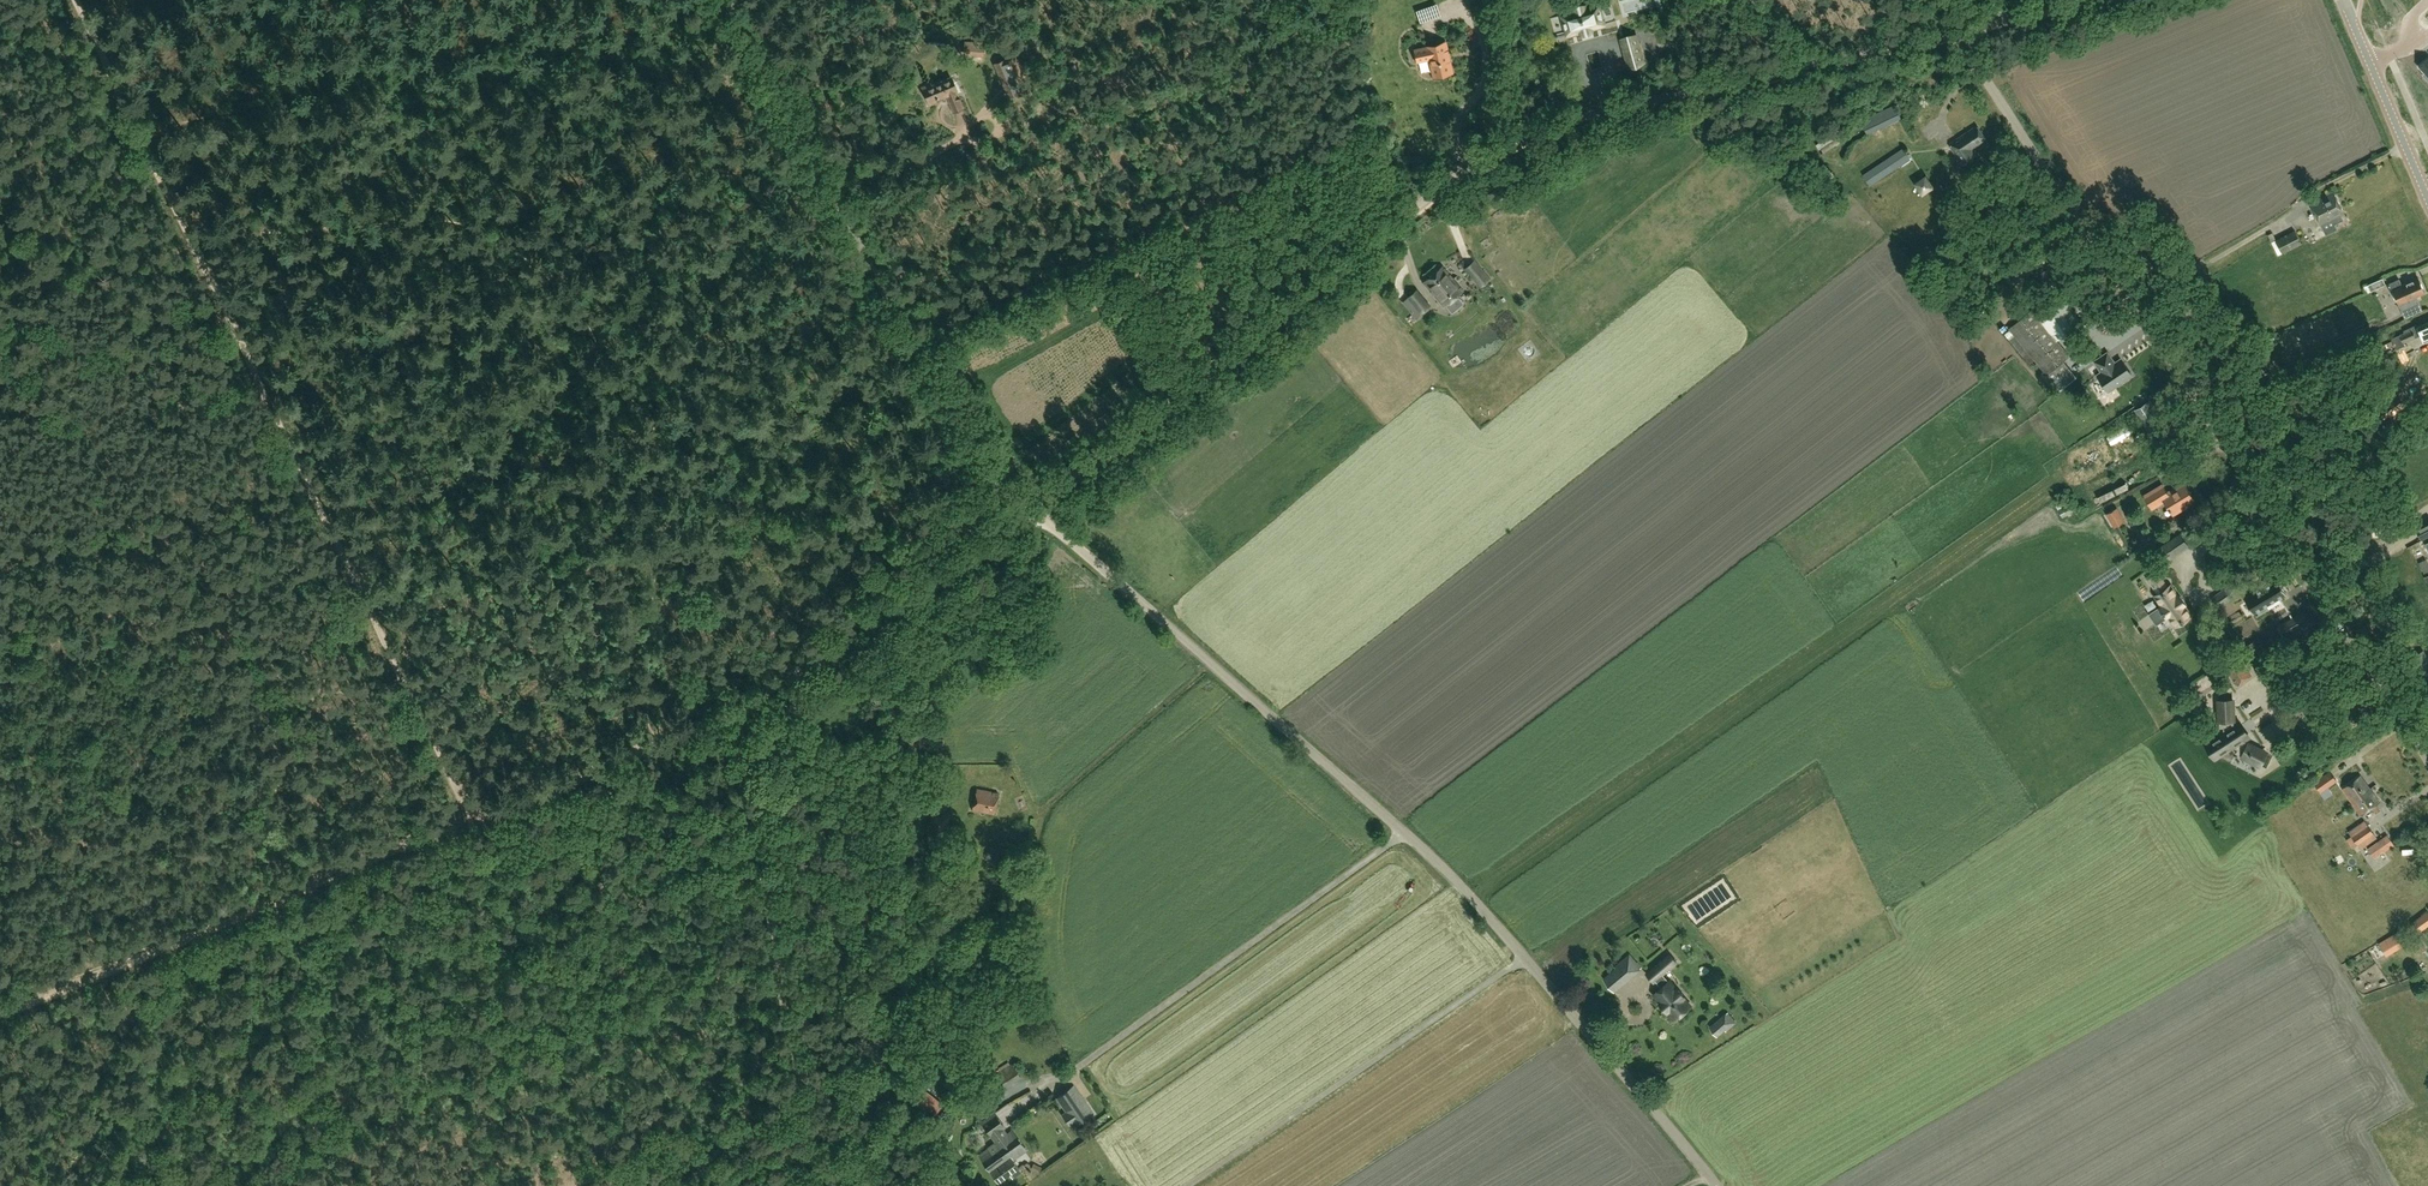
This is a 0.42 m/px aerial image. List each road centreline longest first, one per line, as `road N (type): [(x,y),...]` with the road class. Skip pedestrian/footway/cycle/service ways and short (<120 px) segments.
road 1 (unclassified): [(1715,1185),(1450,876),(974,463),(727,0)]
road 2 (residential): [(2427,760),(1951,30)]
road 3 (track): [(739,707),(872,631),(963,564),(1396,221)]
road 4 (track): [(229,319),(474,824)]
road 5 (track): [(858,638),(888,711),(909,958),(906,1021),(869,1131),(870,1185)]
road 6 (track): [(863,503),(355,575)]
road 7 (unclassified): [(1396,221),(1479,162),(1545,130),(1812,63)]
road 8 (track): [(806,1114),(739,707)]
road 9 (track): [(0,1014),(349,870)]
road 10 (track): [(76,0),(190,237)]
road 11 (track): [(474,824),(658,743)]
road 12 (unclassified): [(2427,197),(2370,63)]
road 13 (unclassified): [(1812,63),(1951,30)]
road 14 (track): [(349,870),(474,824)]
road 15 (unclassified): [(1951,30),(2080,0)]
road 16 (track): [(987,476),(863,503)]

